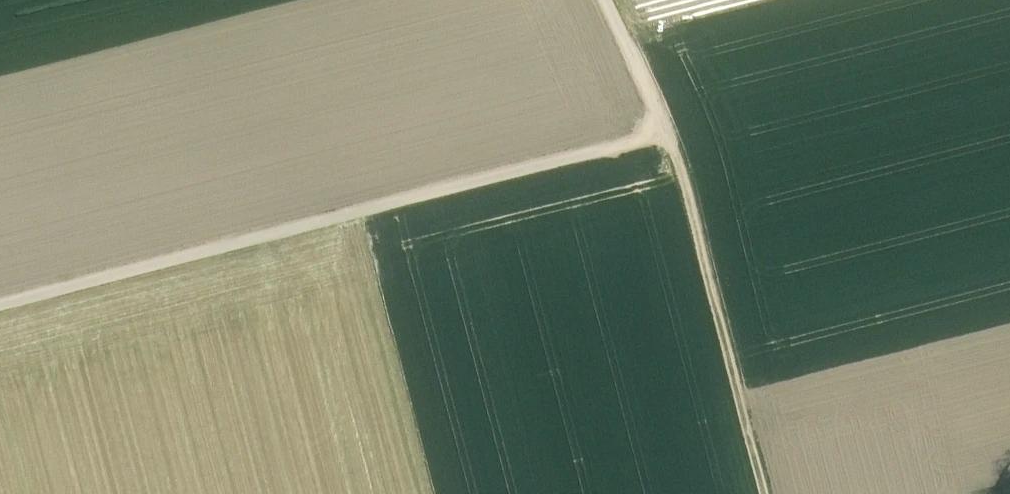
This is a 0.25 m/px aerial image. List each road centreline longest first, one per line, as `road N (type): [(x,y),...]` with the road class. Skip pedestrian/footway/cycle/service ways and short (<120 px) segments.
road 1 (track): [(0,304),(666,132)]
road 2 (track): [(764,493),(666,132)]
road 3 (track): [(666,132),(609,0)]

